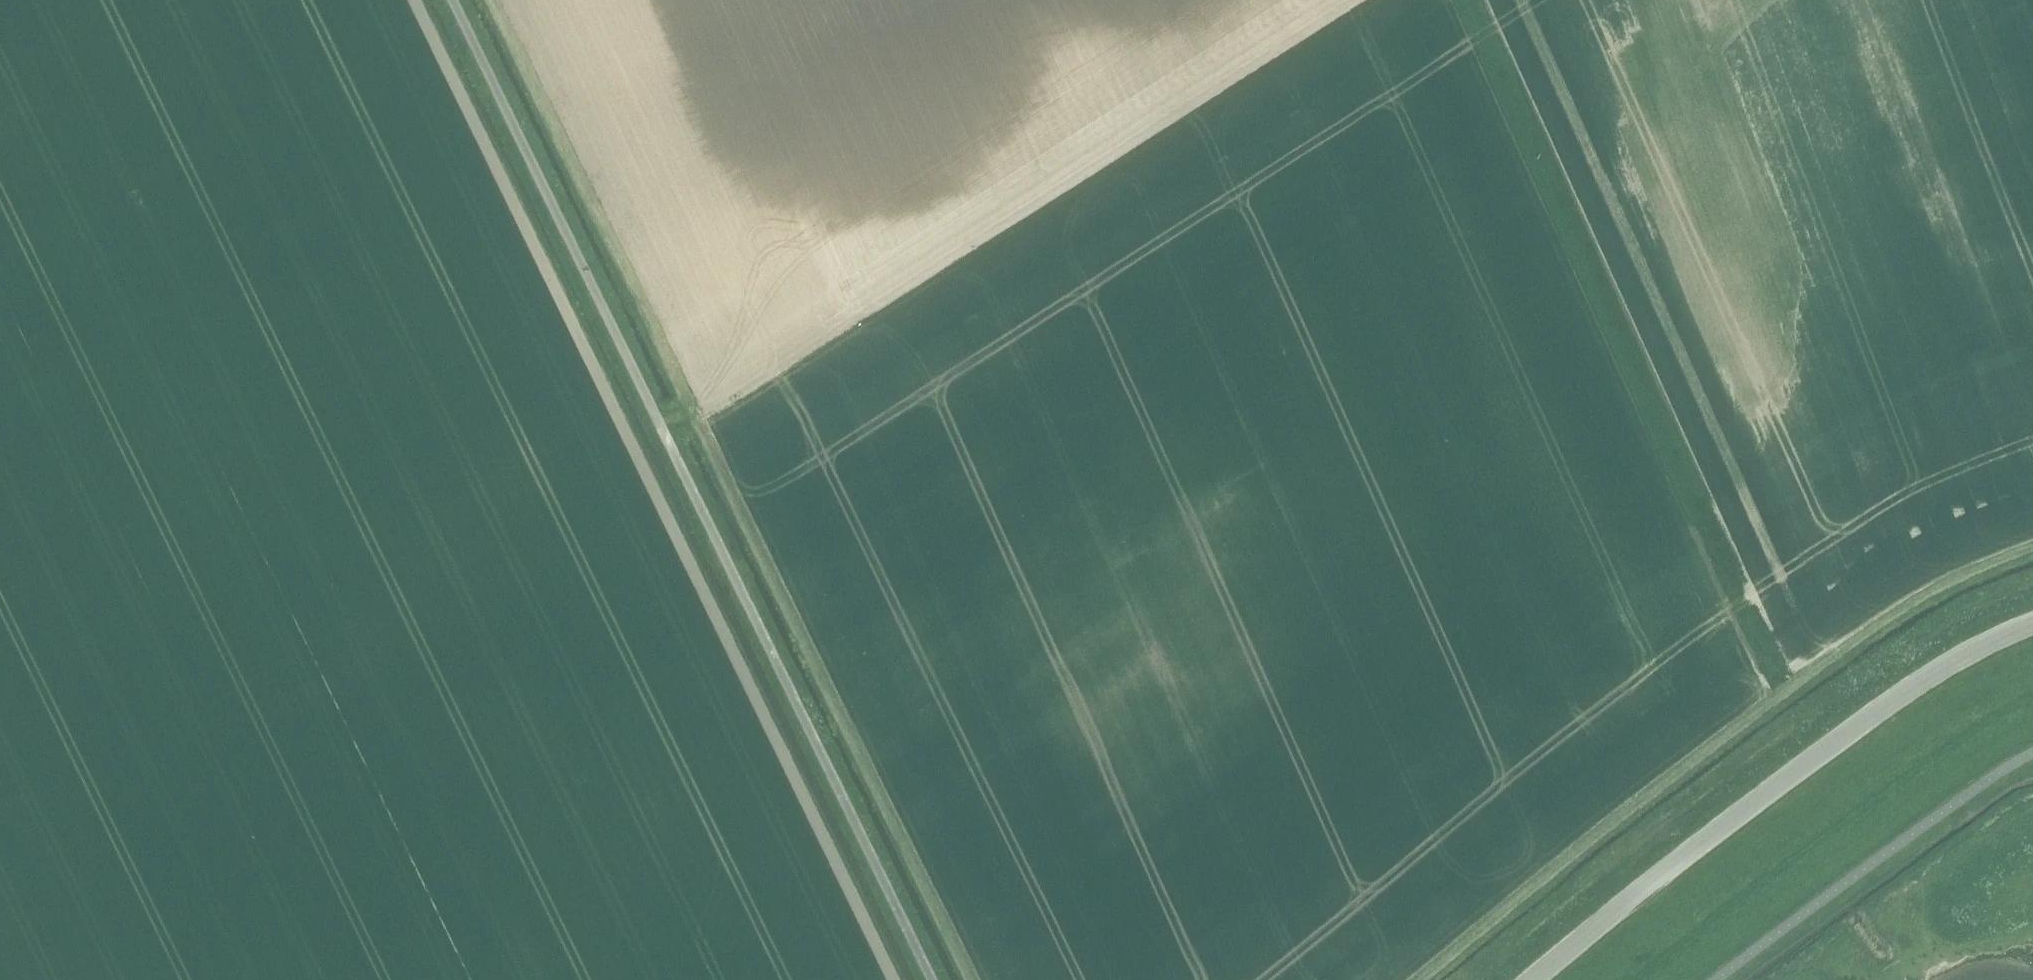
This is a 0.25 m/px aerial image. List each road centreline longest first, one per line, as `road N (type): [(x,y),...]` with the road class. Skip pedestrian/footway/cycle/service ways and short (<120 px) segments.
road 1 (tertiary): [(1534,979),(1843,736),(1943,668),(2032,623)]

